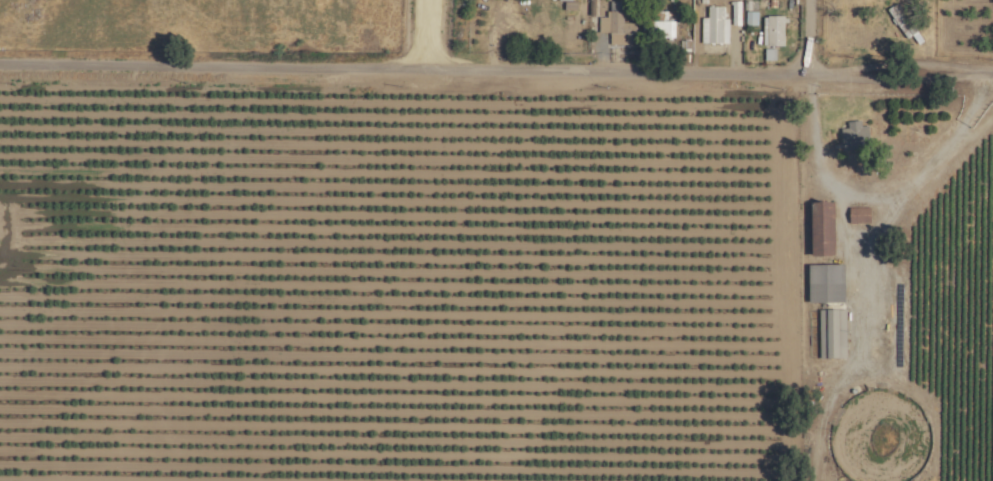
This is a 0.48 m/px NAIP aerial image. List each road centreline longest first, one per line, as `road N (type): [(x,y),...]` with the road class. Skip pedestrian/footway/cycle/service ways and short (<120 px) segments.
road 1 (tertiary): [(444,68),(992,73)]
road 2 (residential): [(0,63),(444,68)]

